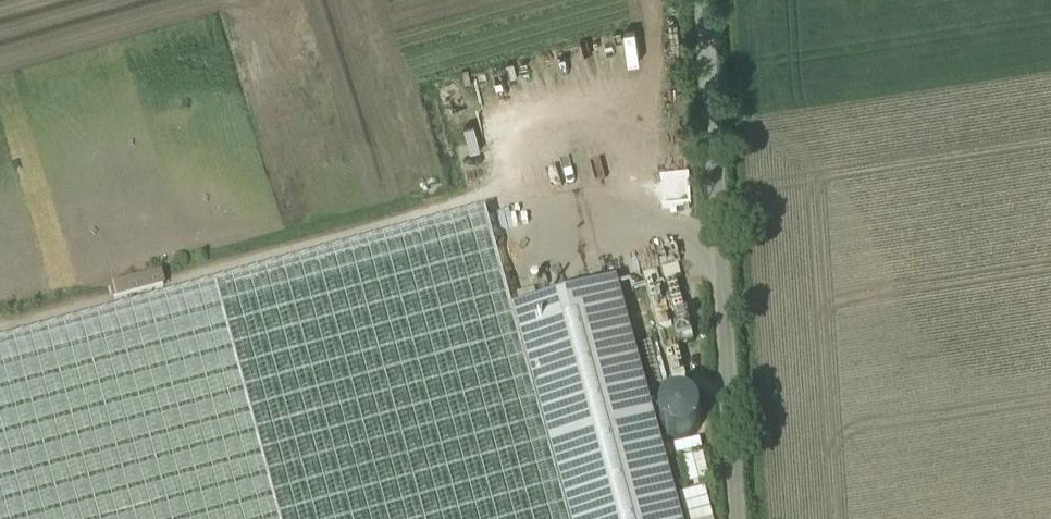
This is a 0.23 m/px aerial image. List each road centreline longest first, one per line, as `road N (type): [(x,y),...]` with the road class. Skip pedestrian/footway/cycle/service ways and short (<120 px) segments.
road 1 (unclassified): [(704,0),(738,518)]

